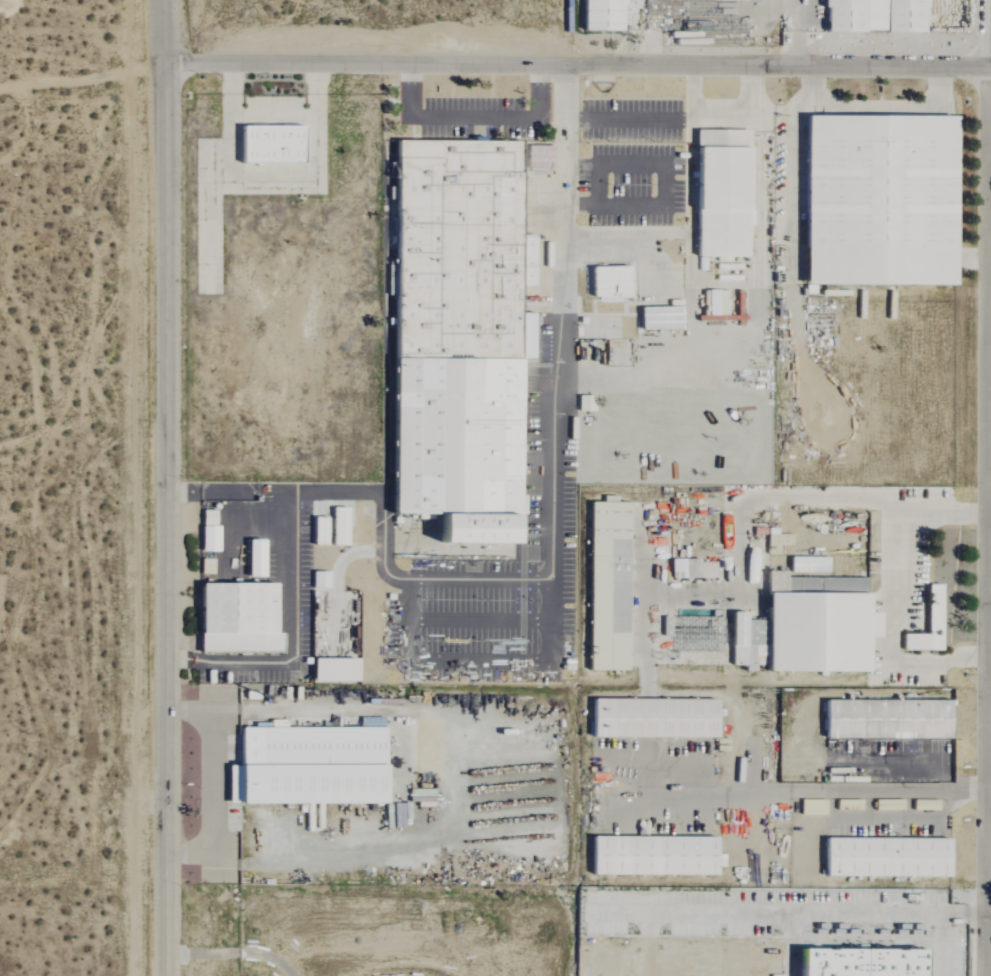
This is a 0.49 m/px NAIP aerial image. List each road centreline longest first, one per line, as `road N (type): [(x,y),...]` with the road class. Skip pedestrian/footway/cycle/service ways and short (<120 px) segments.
road 1 (residential): [(169,975),(165,0)]
road 2 (residential): [(988,975),(990,0)]
road 3 (residential): [(166,72),(990,67)]

